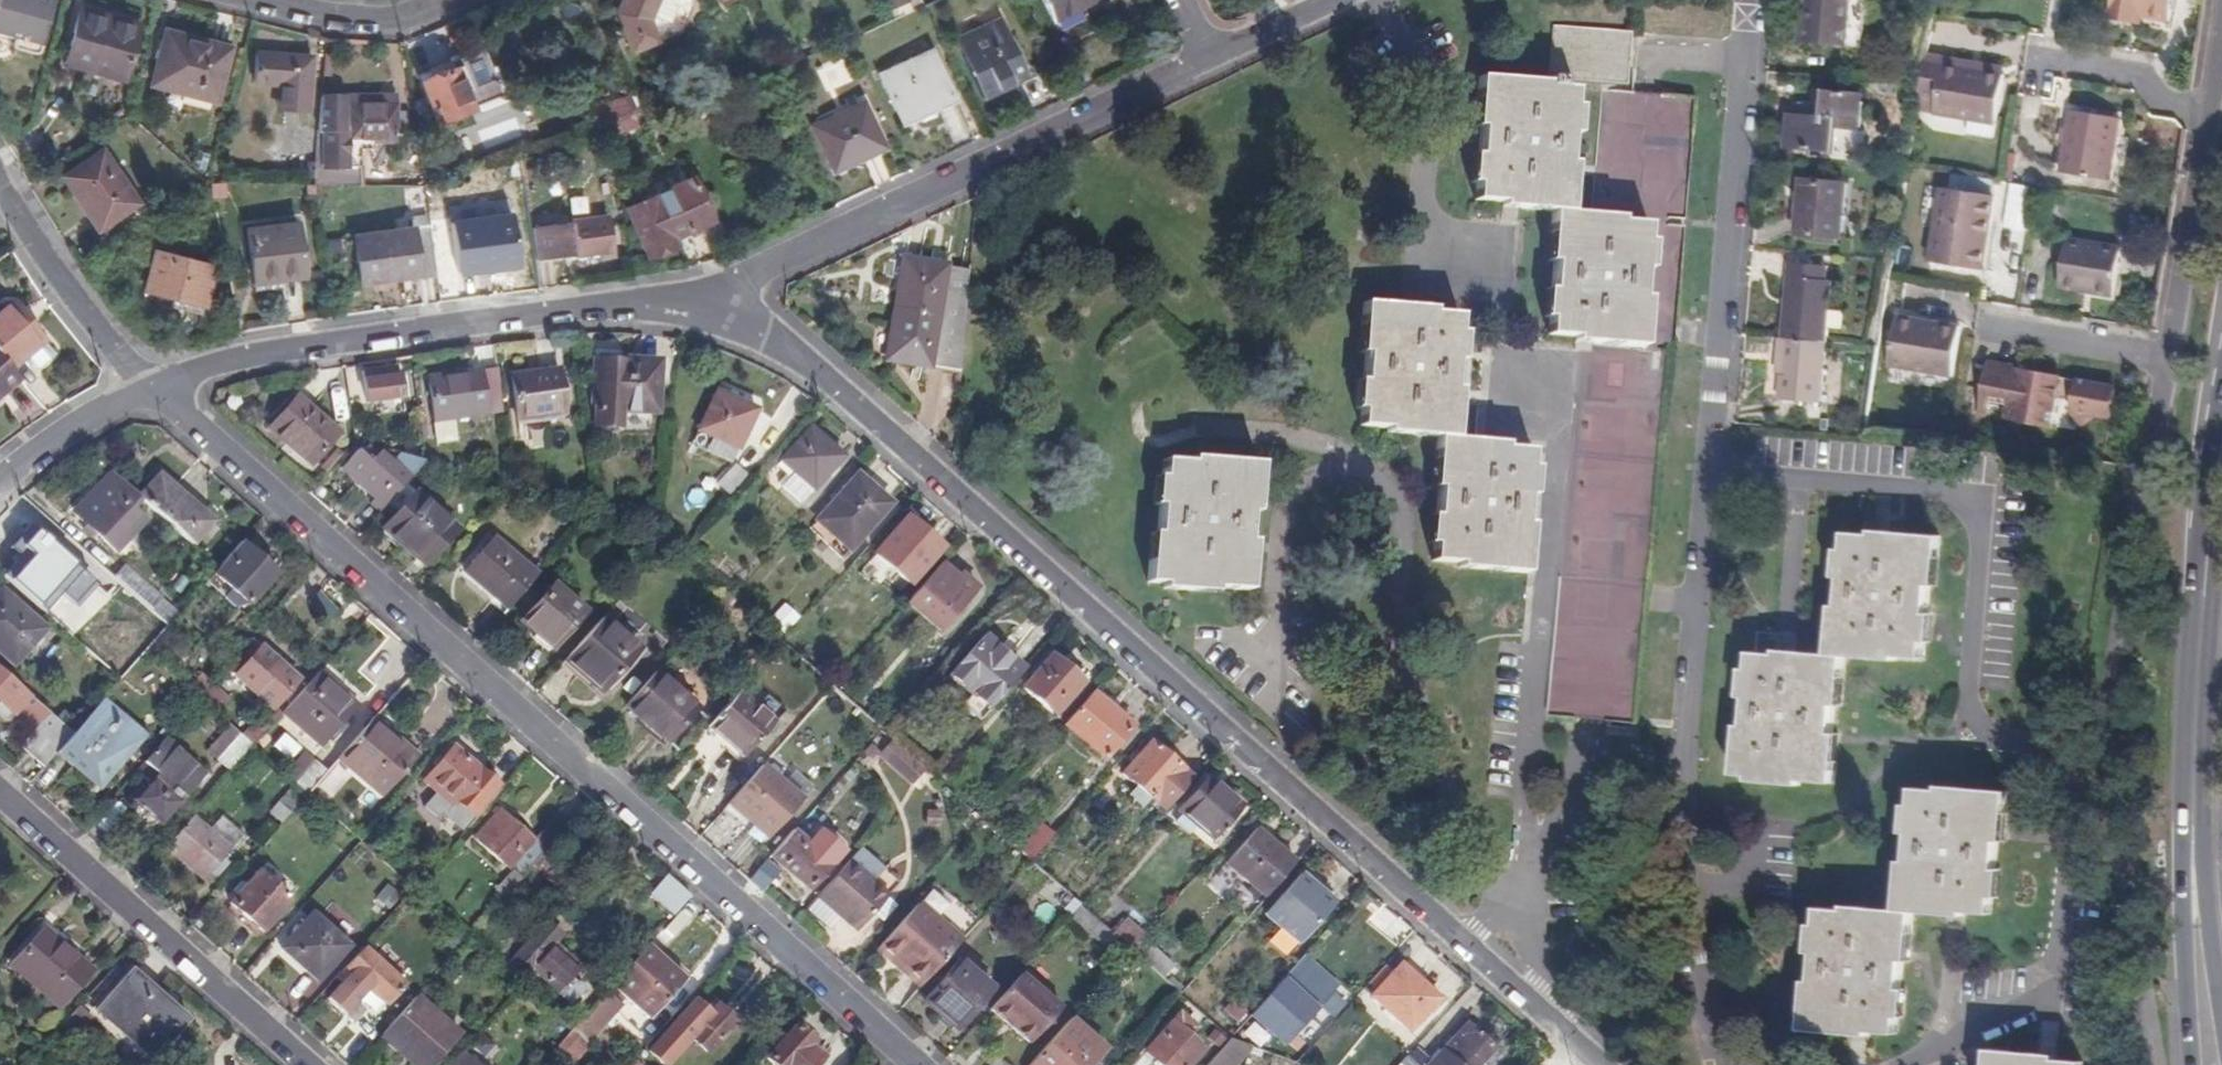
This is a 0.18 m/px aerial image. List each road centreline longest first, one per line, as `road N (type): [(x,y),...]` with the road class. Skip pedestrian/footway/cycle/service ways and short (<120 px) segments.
road 1 (residential): [(666,303),(754,328),(845,394),(1606,1064)]
road 2 (residential): [(1750,10),(1682,811),(1719,1064)]
road 3 (residential): [(149,390),(916,1064)]
road 4 (residential): [(1205,60),(747,278),(666,303)]
road 5 (residential): [(149,390),(239,360),(666,303)]
road 6 (residential): [(0,794),(306,1064)]
road 7 (secondary): [(2193,786),(2206,551),(2221,454)]
road 8 (secondary): [(2193,786),(2178,909),(2188,1064)]
road 9 (residential): [(0,178),(45,268),(149,390)]
road 10 (secondary): [(2221,1039),(2193,786)]
road 11 (residential): [(237,0),(329,25),(430,17),(469,0)]
road 12 (residential): [(2202,126),(2166,361)]
road 13 (residential): [(2029,85),(2034,61),(2133,82),(2202,126)]
road 14 (residential): [(0,484),(149,390)]
road 15 (residential): [(2001,337),(2166,361)]
road 16 (residential): [(1339,0),(1205,60)]
road 17 (residential): [(2221,0),(2202,126)]

